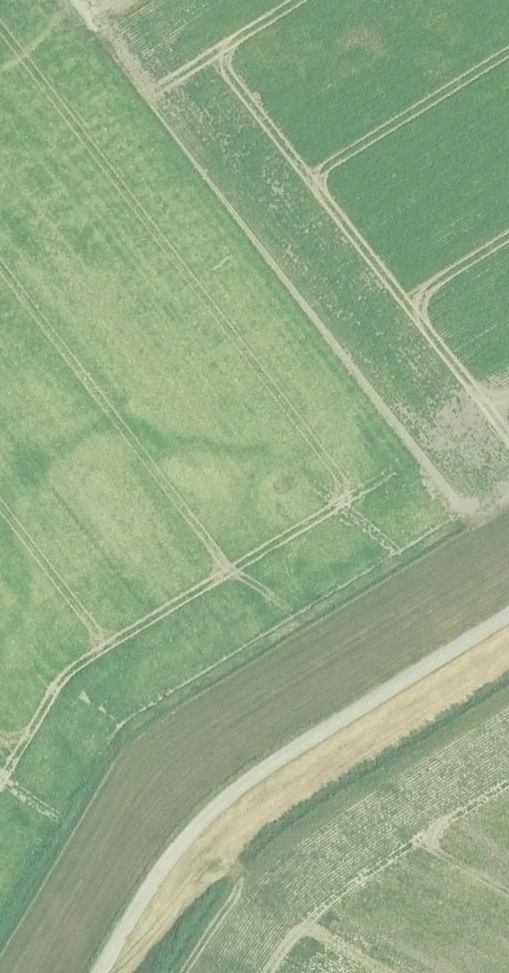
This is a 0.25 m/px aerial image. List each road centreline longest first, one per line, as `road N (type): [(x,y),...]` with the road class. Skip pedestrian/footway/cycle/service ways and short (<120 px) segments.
road 1 (tertiary): [(99,972),(178,848),(258,774),(508,615)]

